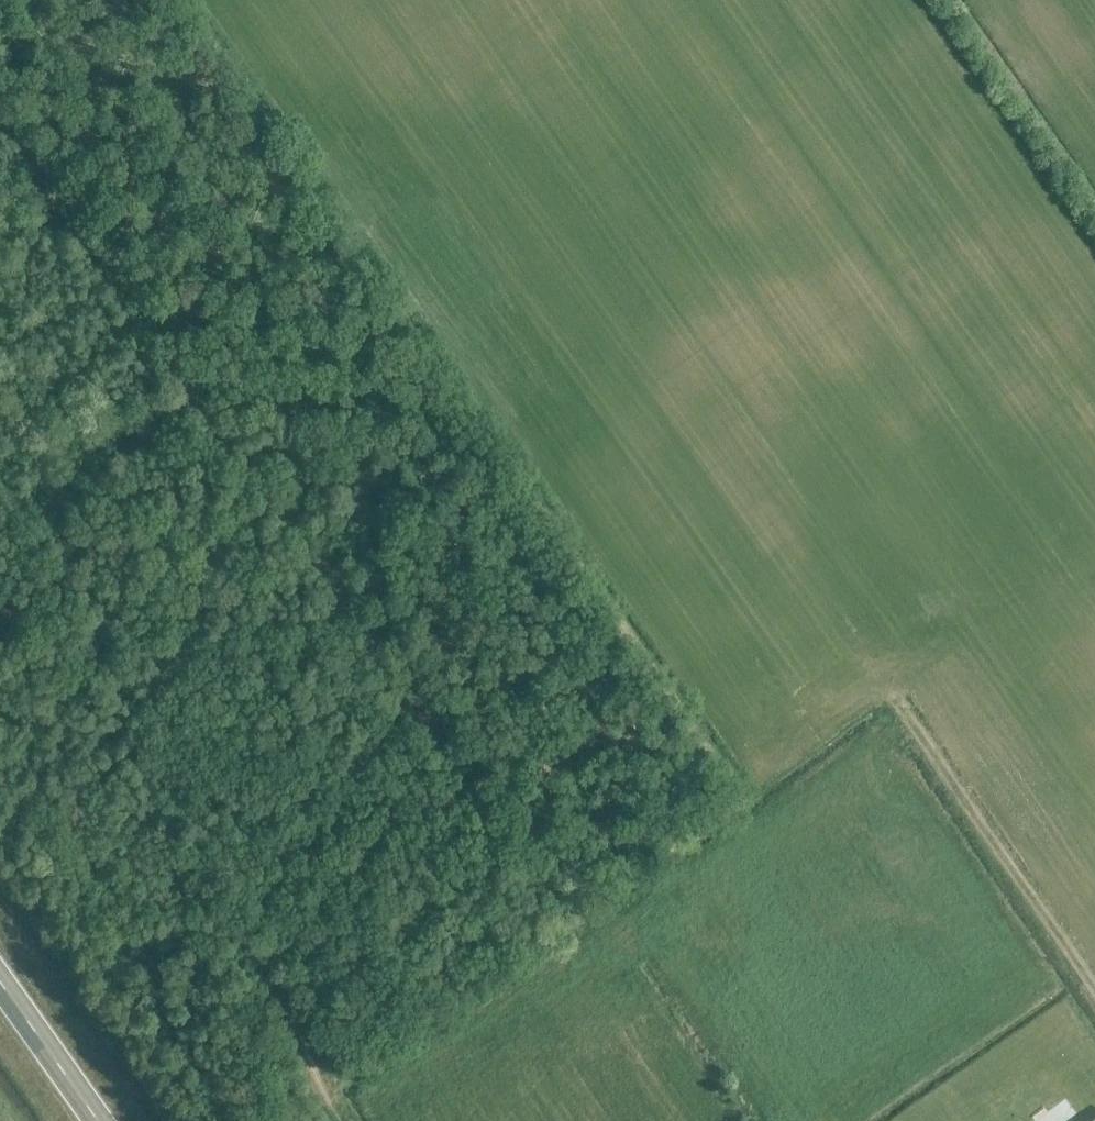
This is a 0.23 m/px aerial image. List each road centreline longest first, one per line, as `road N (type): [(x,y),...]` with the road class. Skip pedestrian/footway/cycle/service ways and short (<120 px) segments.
road 1 (track): [(1094,992),(891,701)]
road 2 (primary): [(98,1120),(0,983)]

